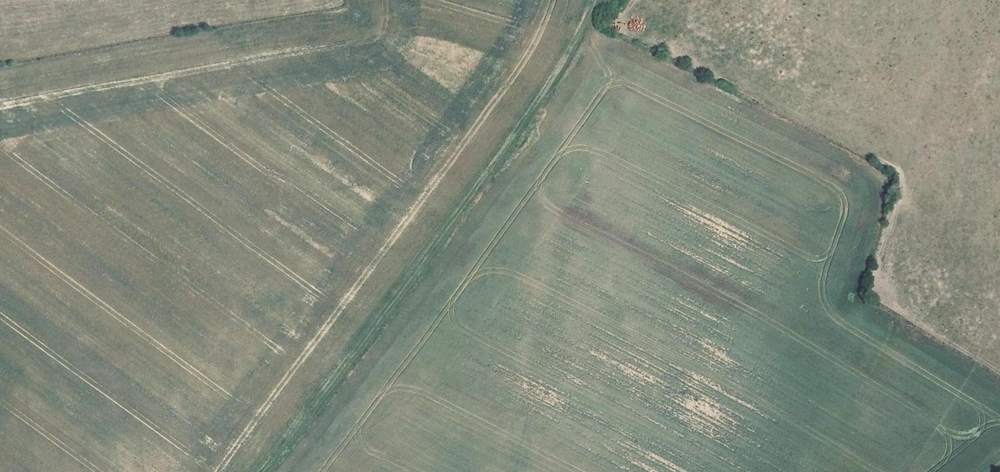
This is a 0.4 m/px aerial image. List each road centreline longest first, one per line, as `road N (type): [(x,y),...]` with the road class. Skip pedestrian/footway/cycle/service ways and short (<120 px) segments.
road 1 (track): [(596,0),(526,123),(274,471)]

